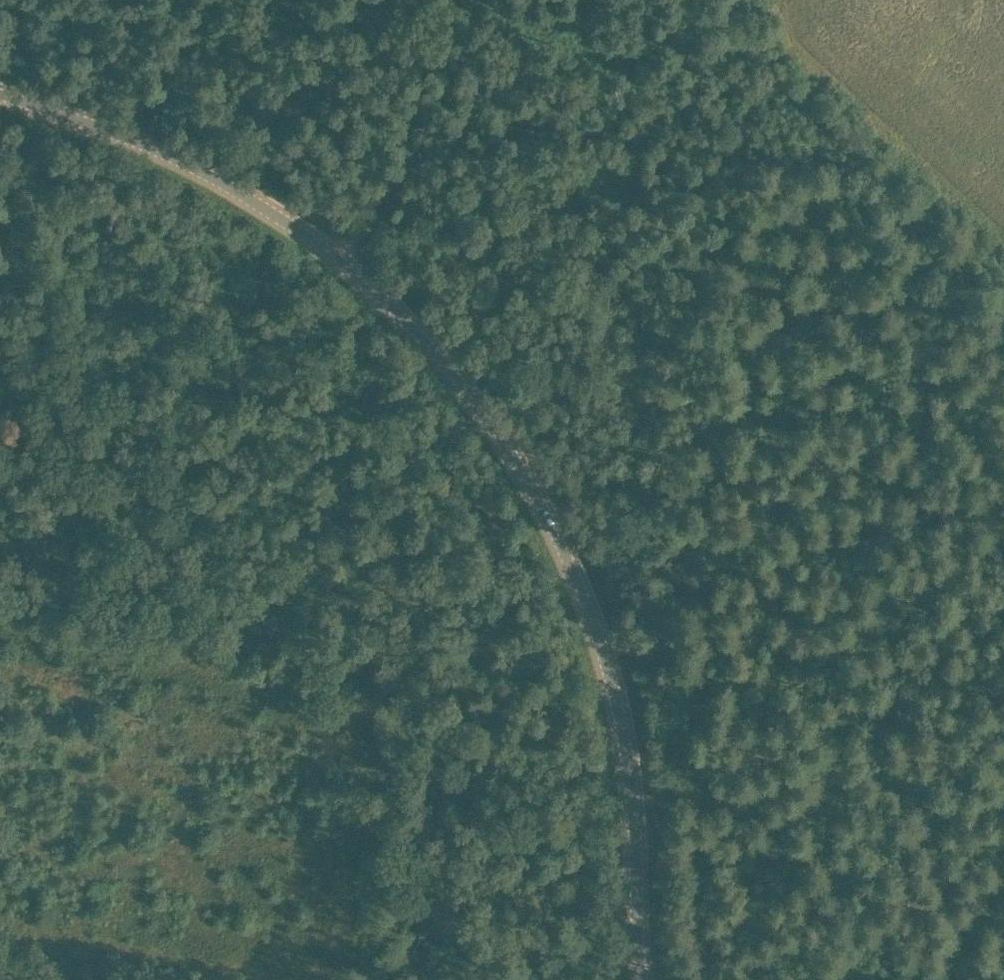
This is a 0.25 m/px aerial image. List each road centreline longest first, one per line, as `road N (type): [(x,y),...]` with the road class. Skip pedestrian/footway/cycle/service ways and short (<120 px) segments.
road 1 (tertiary): [(654,979),(613,635),(516,418),(375,264),(303,211),(0,79)]

